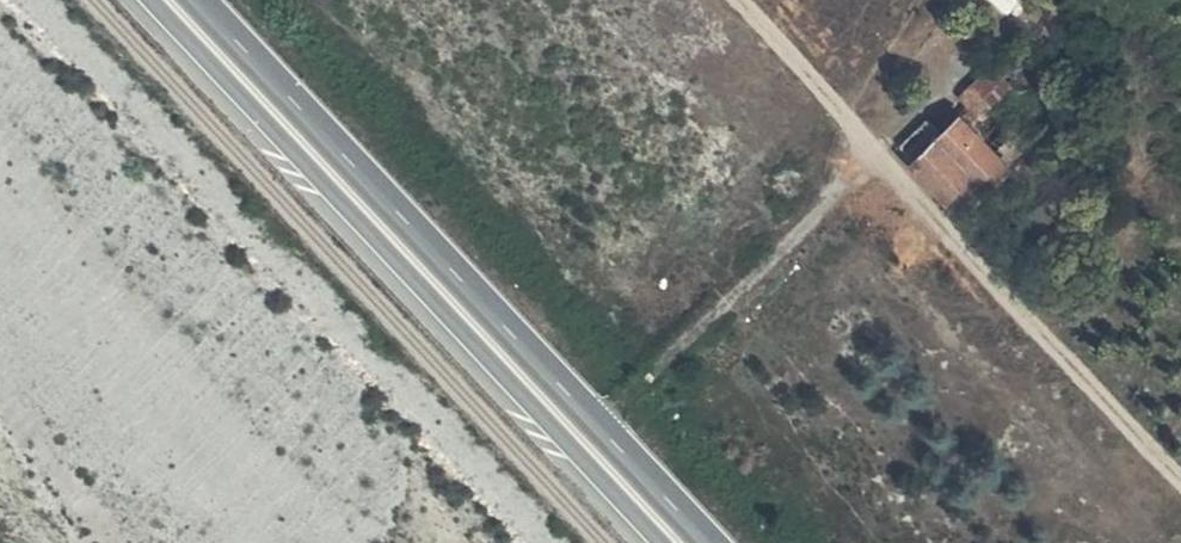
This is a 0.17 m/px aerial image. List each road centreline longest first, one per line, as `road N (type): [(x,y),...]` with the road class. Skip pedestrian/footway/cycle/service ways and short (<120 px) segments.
road 1 (primary): [(169,0),(679,542)]
road 2 (track): [(734,0),(1180,481)]

